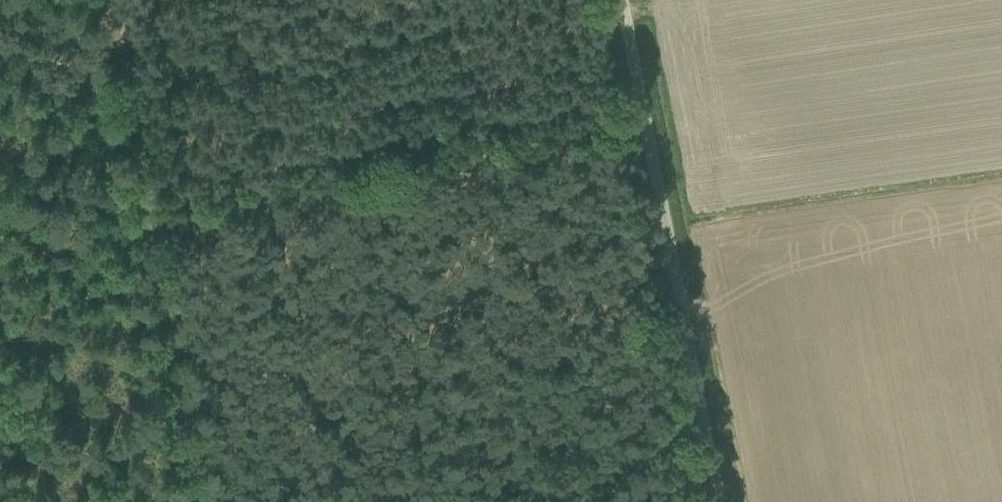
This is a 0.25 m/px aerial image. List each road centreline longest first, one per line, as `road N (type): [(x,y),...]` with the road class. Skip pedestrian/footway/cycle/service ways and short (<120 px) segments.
road 1 (track): [(140,210),(660,117)]
road 2 (track): [(98,0),(199,501)]
road 3 (unclassified): [(734,501),(638,0)]

